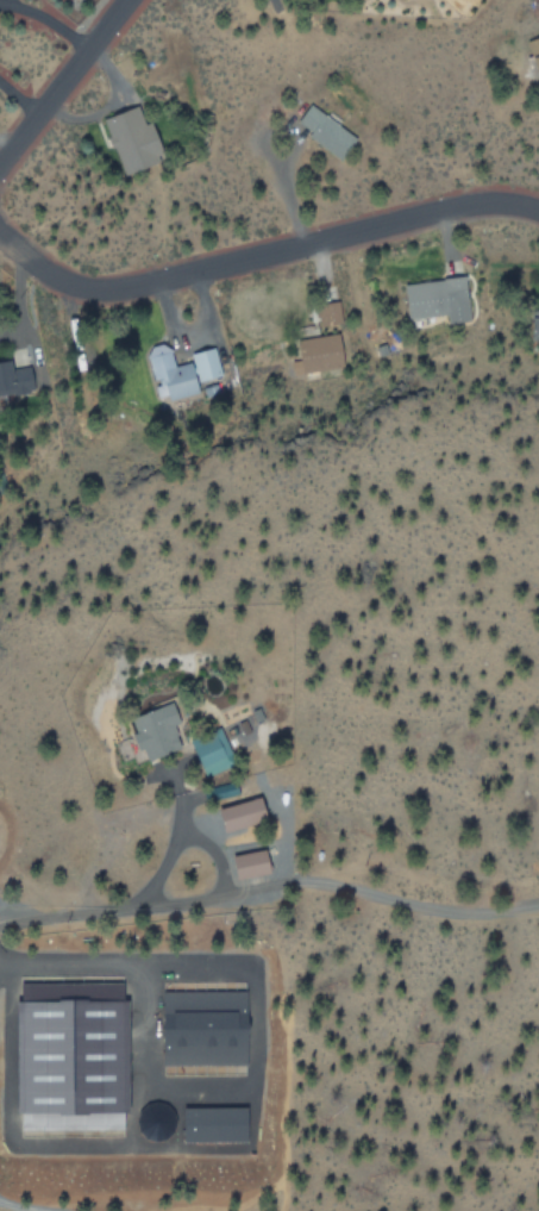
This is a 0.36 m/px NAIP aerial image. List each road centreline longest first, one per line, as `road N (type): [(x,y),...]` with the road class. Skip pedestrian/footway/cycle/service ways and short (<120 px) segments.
road 1 (residential): [(0,240),(57,282),(111,293),(440,213),(494,207),(538,217)]
road 2 (residential): [(0,164),(126,0)]

